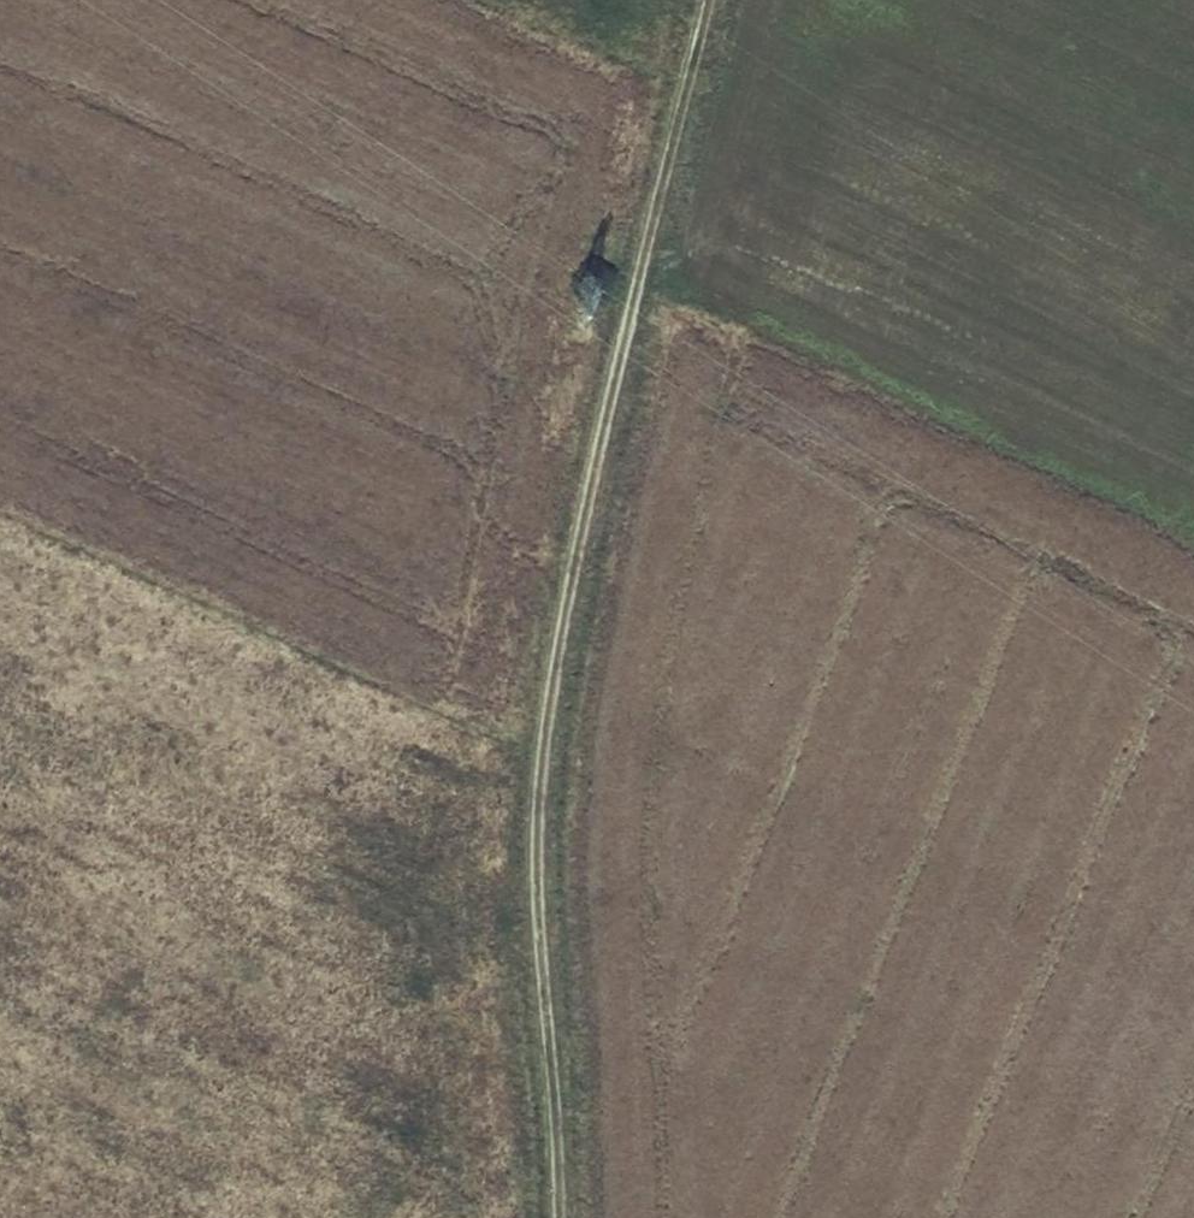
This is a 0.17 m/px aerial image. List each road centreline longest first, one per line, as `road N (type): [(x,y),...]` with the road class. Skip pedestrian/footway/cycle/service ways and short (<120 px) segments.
road 1 (track): [(713,0),(523,726),(547,1217)]

